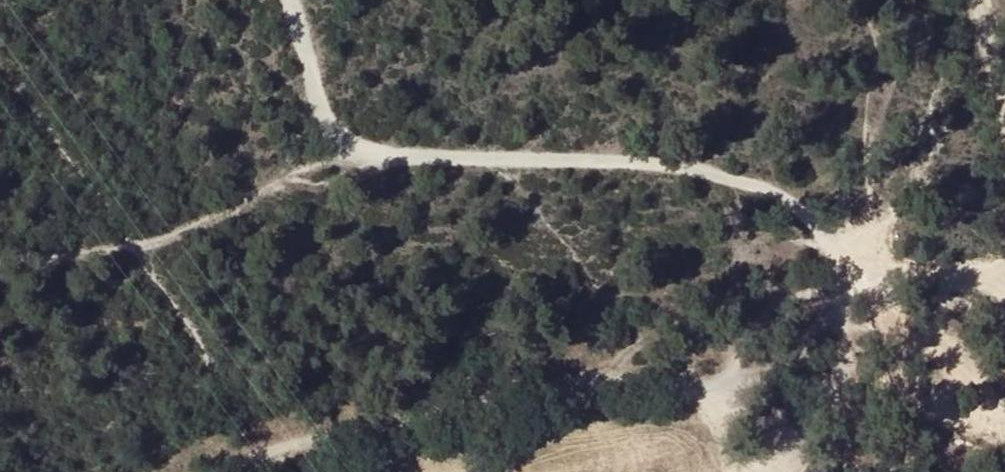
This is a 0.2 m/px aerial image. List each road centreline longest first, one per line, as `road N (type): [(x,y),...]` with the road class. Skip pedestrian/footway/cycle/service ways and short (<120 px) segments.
road 1 (track): [(875,270),(831,205),(765,179),(375,157),(322,128),(286,0)]
road 2 (unclassified): [(281,471),(523,401),(675,387),(838,399),(890,389),(884,311)]
road 3 (track): [(375,157),(315,165),(119,250),(0,264)]
road 4 (track): [(1004,265),(875,270),(884,311)]

